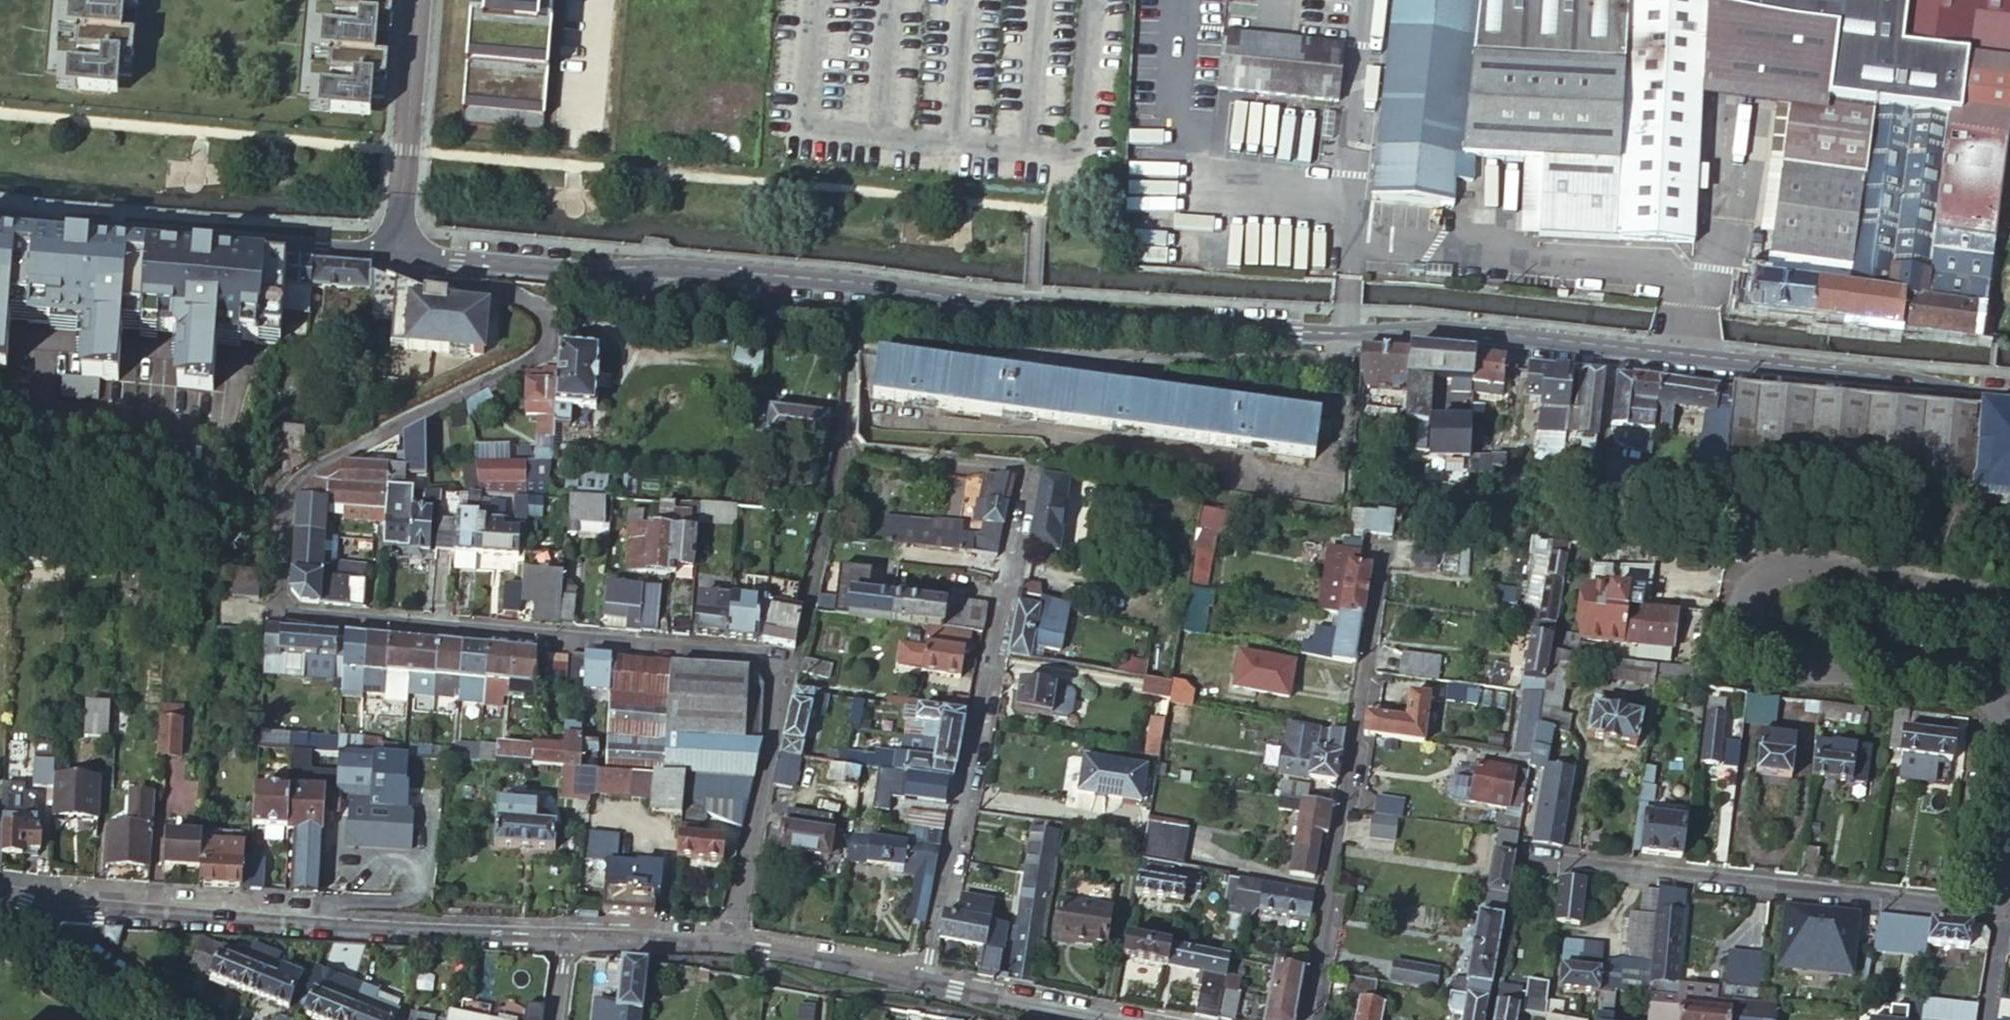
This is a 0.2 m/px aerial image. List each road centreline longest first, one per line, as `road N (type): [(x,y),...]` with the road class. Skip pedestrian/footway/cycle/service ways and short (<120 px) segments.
road 1 (residential): [(436,261),(577,274),(693,273),(1032,314),(1345,339),(1443,338),(2009,395)]
road 2 (residential): [(436,261),(441,281),(522,298),(539,318),(540,341),(528,358),(289,486),(280,500),(272,617),(764,661),(778,669),(730,939)]
road 3 (residential): [(912,975),(1031,467),(845,447)]
road 4 (residential): [(30,908),(730,939)]
road 5 (residential): [(2009,599),(1785,569),(1757,573),(1744,593),(1738,631),(1754,656),(1777,666),(1948,674),(1983,685),(2009,716)]
road 6 (residential): [(1996,907),(1526,859)]
road 7 (residential): [(0,218),(404,258)]
road 8 (residential): [(419,0),(404,258)]
road 9 (residential): [(912,975),(1116,1019)]
road 10 (tertiary): [(205,1019),(30,908)]
road 11 (residential): [(730,939),(912,975)]
road 12 (residential): [(812,600),(845,447)]
road 13 (residential): [(2009,774),(1996,907)]

